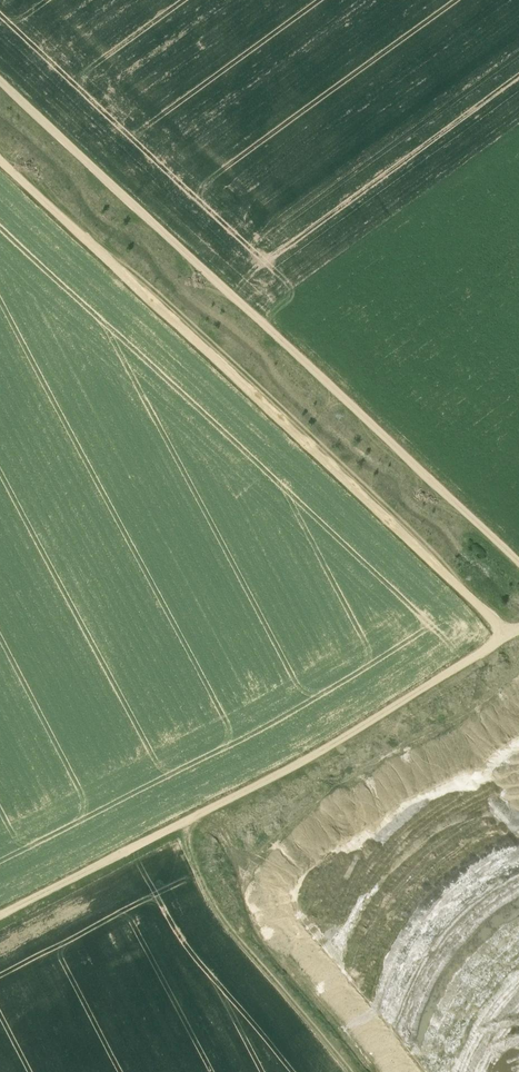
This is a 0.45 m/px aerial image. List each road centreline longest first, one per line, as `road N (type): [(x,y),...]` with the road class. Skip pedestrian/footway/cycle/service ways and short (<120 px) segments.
road 1 (track): [(0,81),(518,567)]
road 2 (track): [(0,156),(508,638)]
road 3 (track): [(518,632),(406,704),(0,913)]

